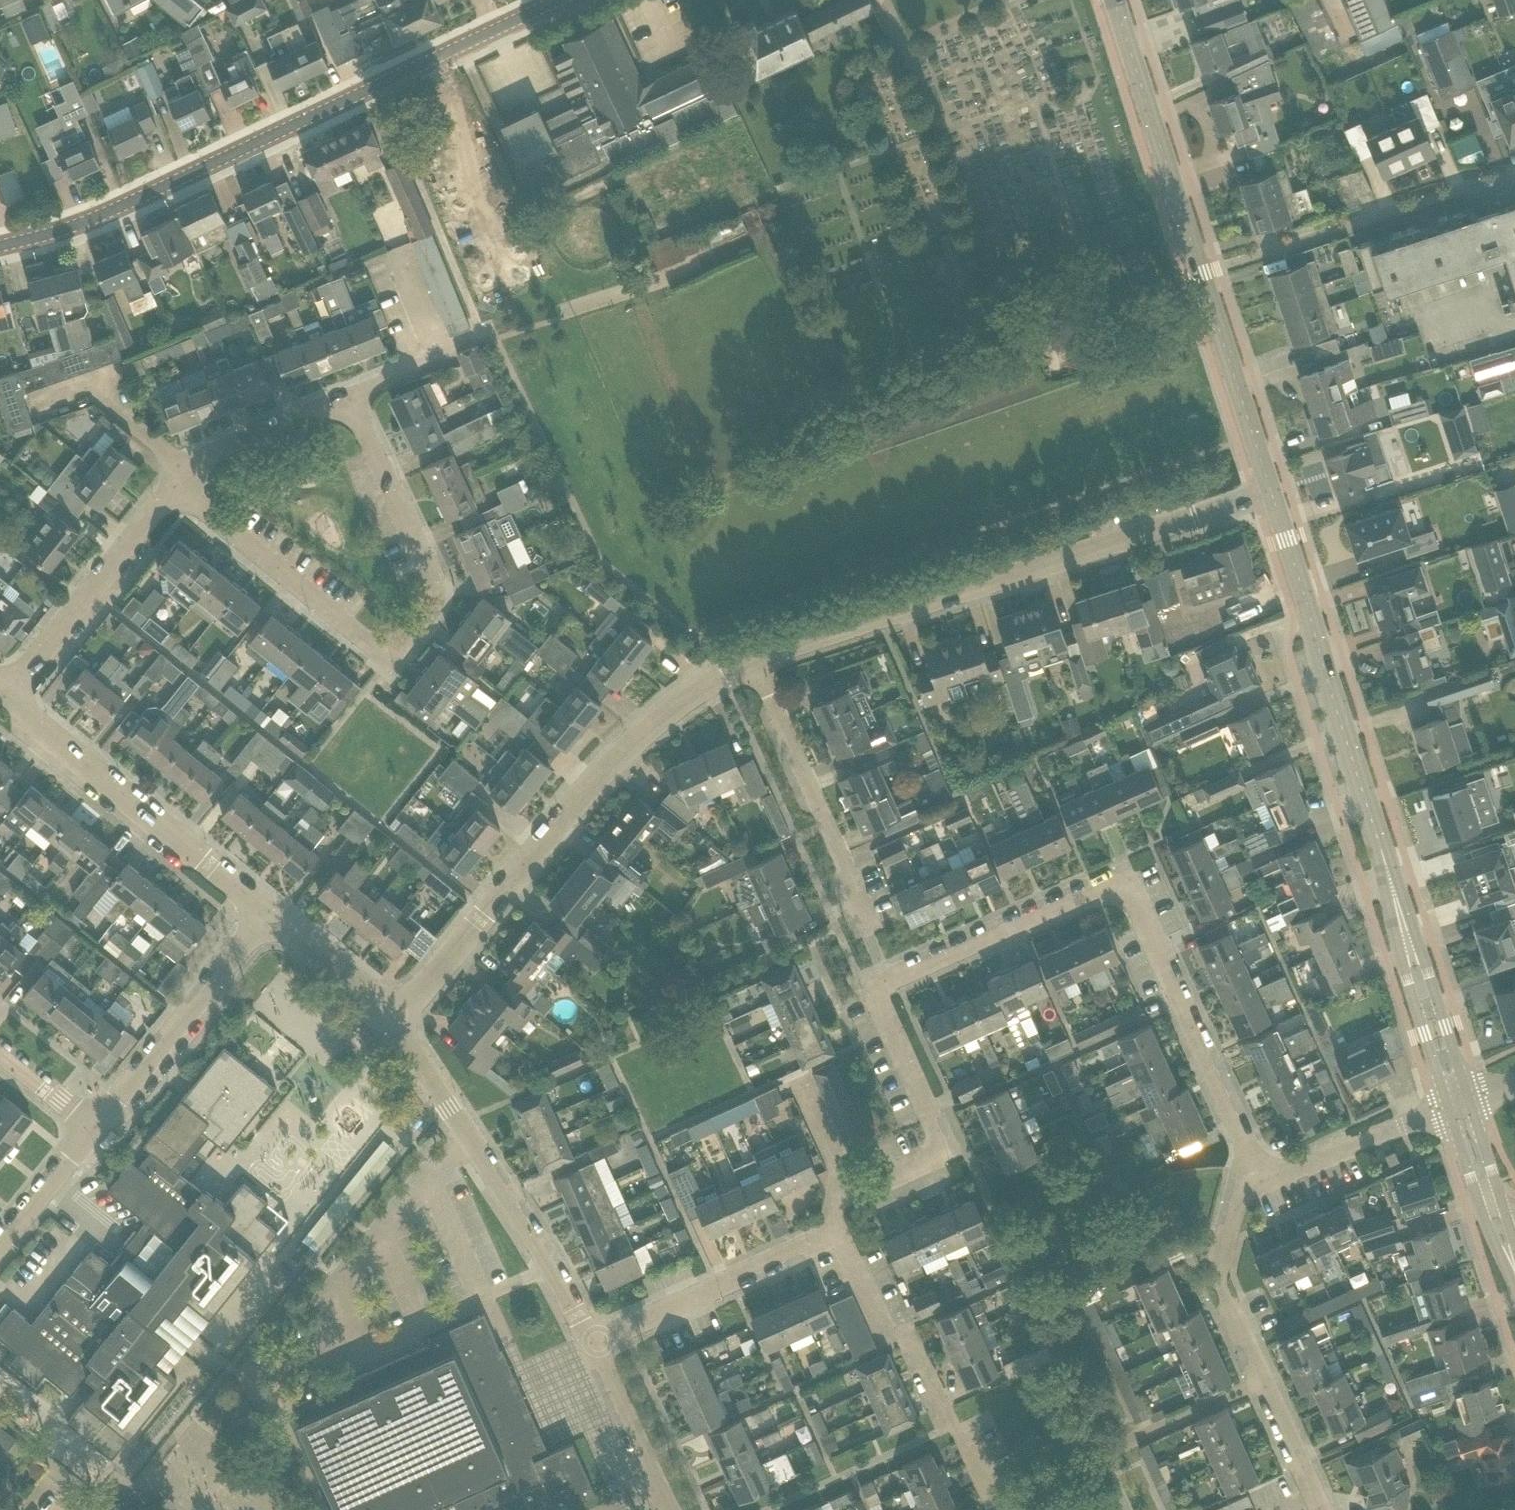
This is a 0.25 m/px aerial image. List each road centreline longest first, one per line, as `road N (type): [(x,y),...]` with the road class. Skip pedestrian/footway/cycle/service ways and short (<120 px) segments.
road 1 (residential): [(836,1230),(837,1206),(852,1192),(941,1150),(880,1006),(885,982),(1095,890),(1131,891),(1141,909),(1244,1136),(1241,1177)]
road 2 (residential): [(1264,1382),(990,1502),(912,1345),(874,1310),(836,1230)]
road 3 (tertiary): [(0,247),(119,206),(555,0)]
road 4 (residential): [(349,404),(429,575),(427,620),(390,661),(171,484)]
road 5 (unclassified): [(754,658),(1268,492)]
road 6 (unclassified): [(393,1025),(606,769),(654,720),(754,658)]
road 7 (tertiary): [(1268,492),(1115,0)]
road 8 (tertiary): [(1410,952),(1268,492)]
road 9 (unclassified): [(592,1344),(533,1233),(393,1025)]
road 10 (unclassified): [(268,913),(6,701)]
road 11 (residential): [(870,930),(754,658)]
road 12 (unclassified): [(92,1131),(268,913)]
road 13 (residential): [(6,701),(171,484)]
road 14 (residential): [(592,1344),(836,1230)]
road 15 (residential): [(1514,181),(1480,183),(1261,254)]
road 16 (residential): [(1241,1177),(1277,1176),(1448,1109)]
road 17 (residential): [(1241,1177),(1216,1274),(1264,1382)]
road 18 (residential): [(171,484),(205,460),(349,404)]
road 19 (unclassified): [(667,1509),(592,1344)]
road 20 (tertiary): [(1514,1272),(1469,1101)]
road 21 (tertiary): [(1448,1109),(1489,1231),(1514,1272)]
road 22 (unclassified): [(393,1025),(365,988),(268,913)]
road 23 (tertiary): [(1410,952),(1409,983),(1448,1109)]
road 24 (tertiary): [(1469,1101),(1430,976),(1410,952)]
road 25 (unclassified): [(0,1245),(92,1131)]
road 26 (residential): [(1264,1382),(1322,1509)]

